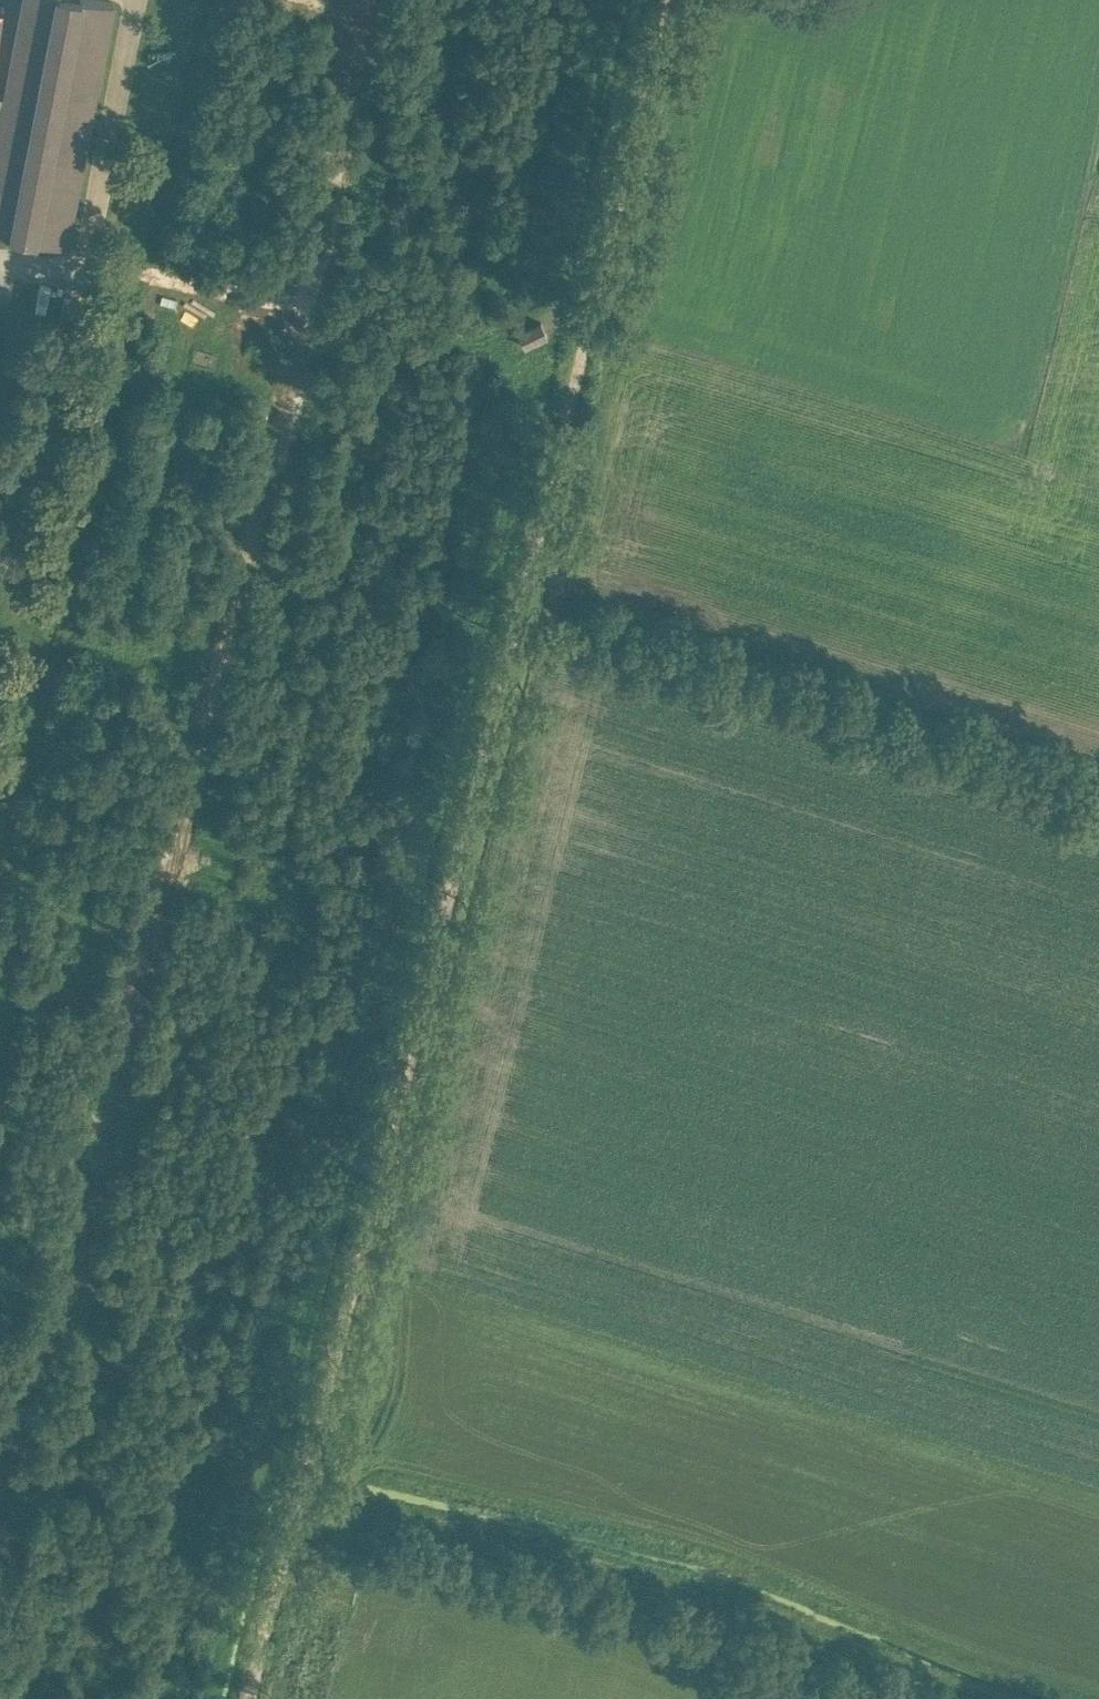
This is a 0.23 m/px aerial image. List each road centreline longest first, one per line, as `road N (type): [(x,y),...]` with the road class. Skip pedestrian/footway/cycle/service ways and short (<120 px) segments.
road 1 (track): [(253,1698),(670,0)]
road 2 (track): [(994,1698),(706,1606),(301,1509)]

